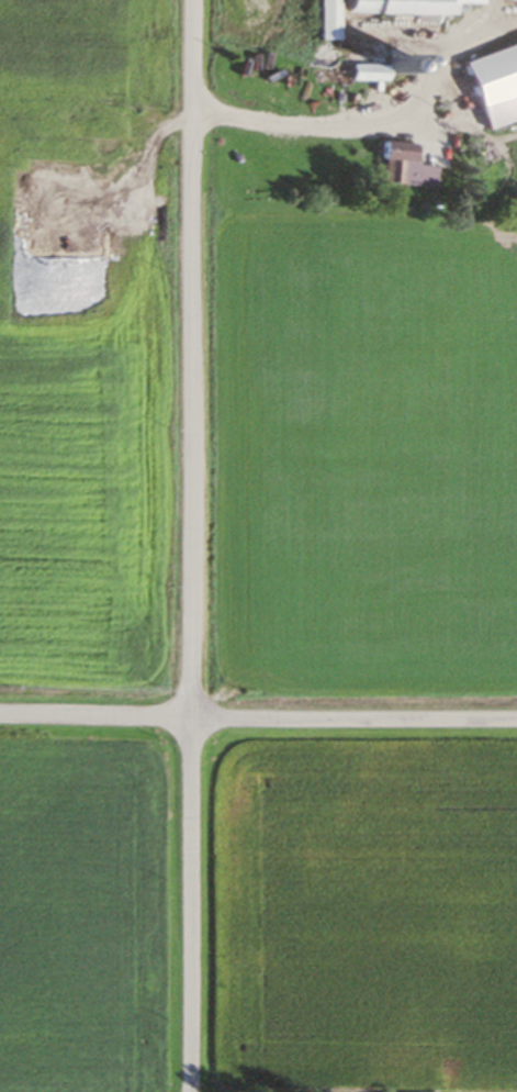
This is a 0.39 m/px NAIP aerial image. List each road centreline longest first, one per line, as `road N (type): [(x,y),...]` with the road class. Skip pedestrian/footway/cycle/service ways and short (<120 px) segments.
road 1 (residential): [(192,1091),(195,0)]
road 2 (residential): [(193,717),(516,719)]
road 3 (residential): [(0,713),(193,717)]

